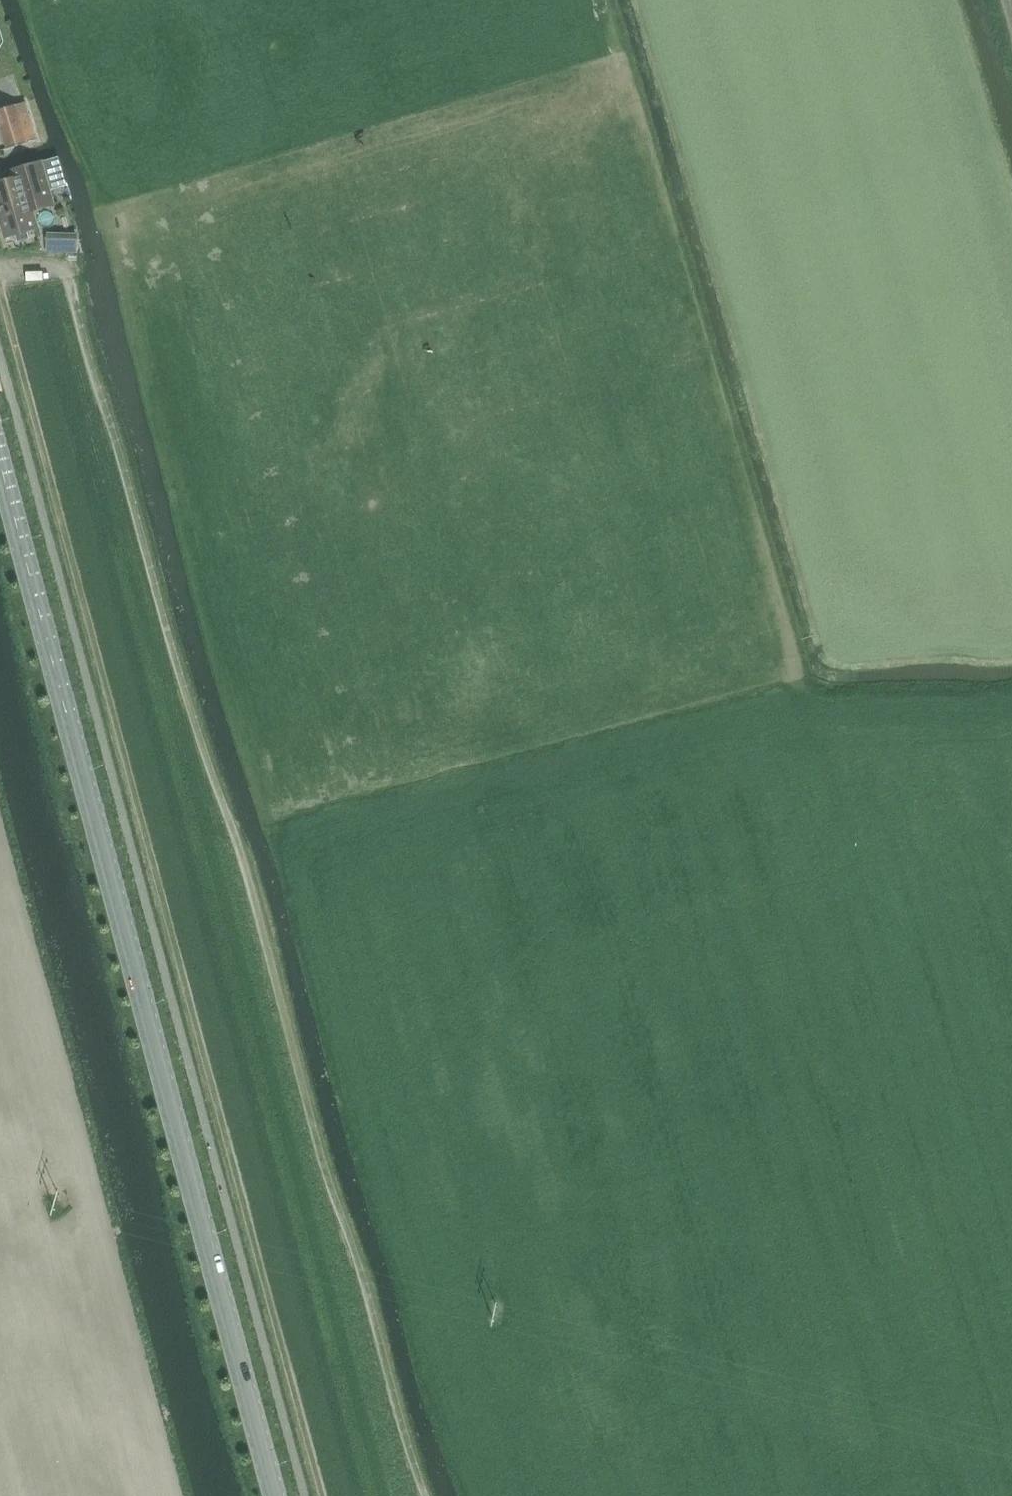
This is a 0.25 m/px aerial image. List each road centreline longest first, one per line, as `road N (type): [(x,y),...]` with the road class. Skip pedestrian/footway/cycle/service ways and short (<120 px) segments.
road 1 (tertiary): [(279,1495),(0,451)]

